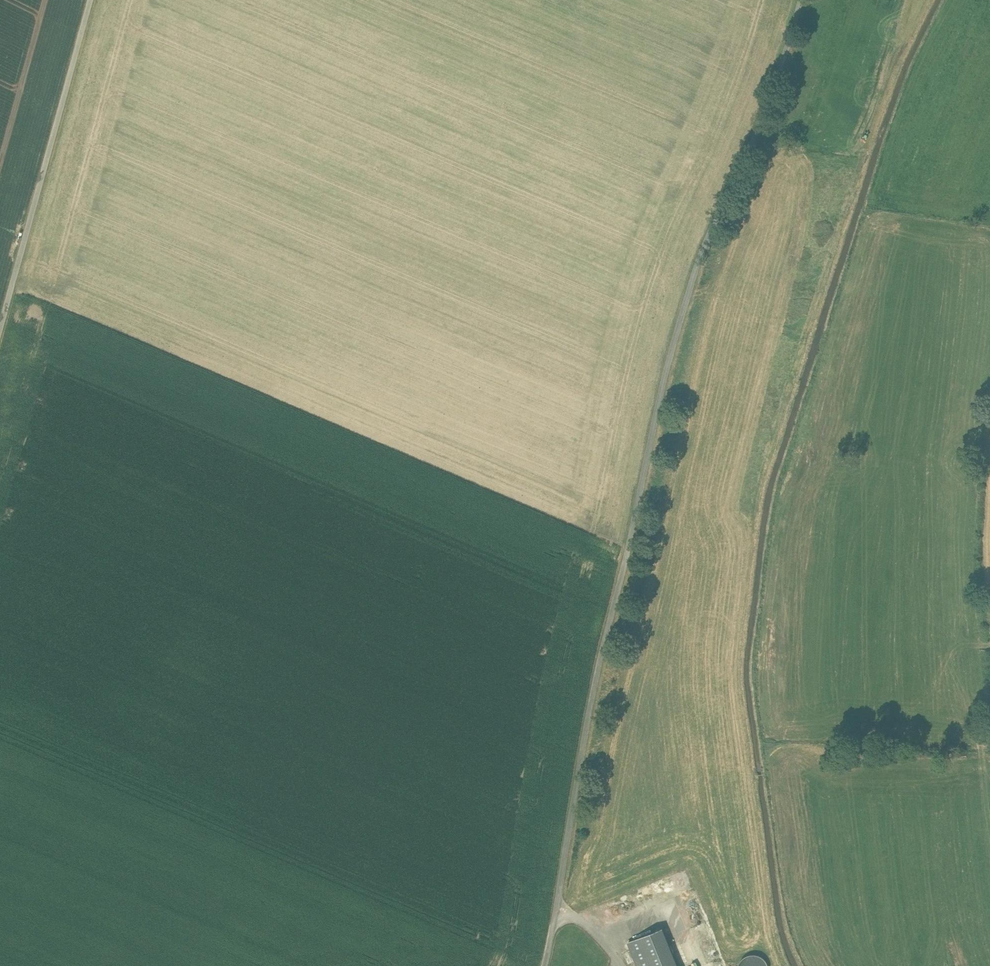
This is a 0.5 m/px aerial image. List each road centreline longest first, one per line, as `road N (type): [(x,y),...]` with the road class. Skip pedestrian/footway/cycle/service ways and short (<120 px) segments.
road 1 (track): [(544,965),(592,693),(669,360),(693,276),(801,0)]
road 2 (track): [(0,330),(90,0)]

